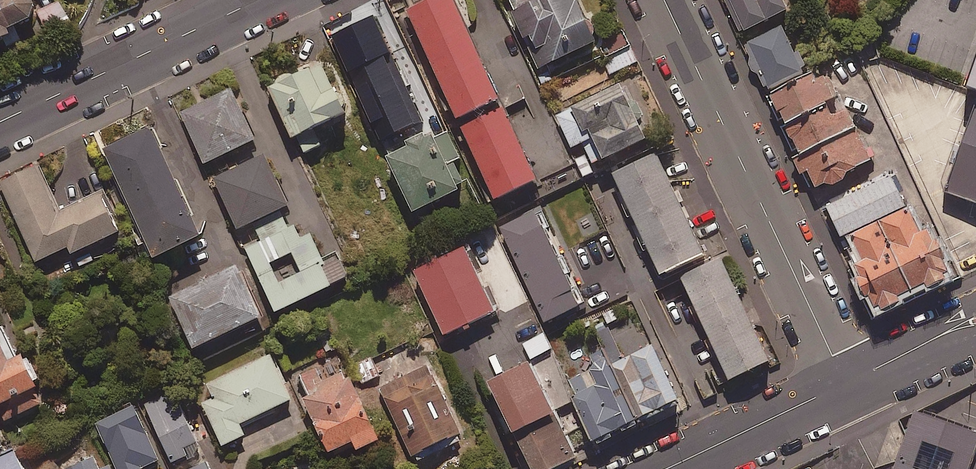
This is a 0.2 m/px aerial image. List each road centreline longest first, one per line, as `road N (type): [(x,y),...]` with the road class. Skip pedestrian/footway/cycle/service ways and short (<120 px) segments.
road 1 (residential): [(845,382),(666,0)]
road 2 (tertiary): [(256,0),(0,122)]
road 3 (tertiary): [(845,382),(655,468)]
road 4 (tertiary): [(975,321),(845,382)]

